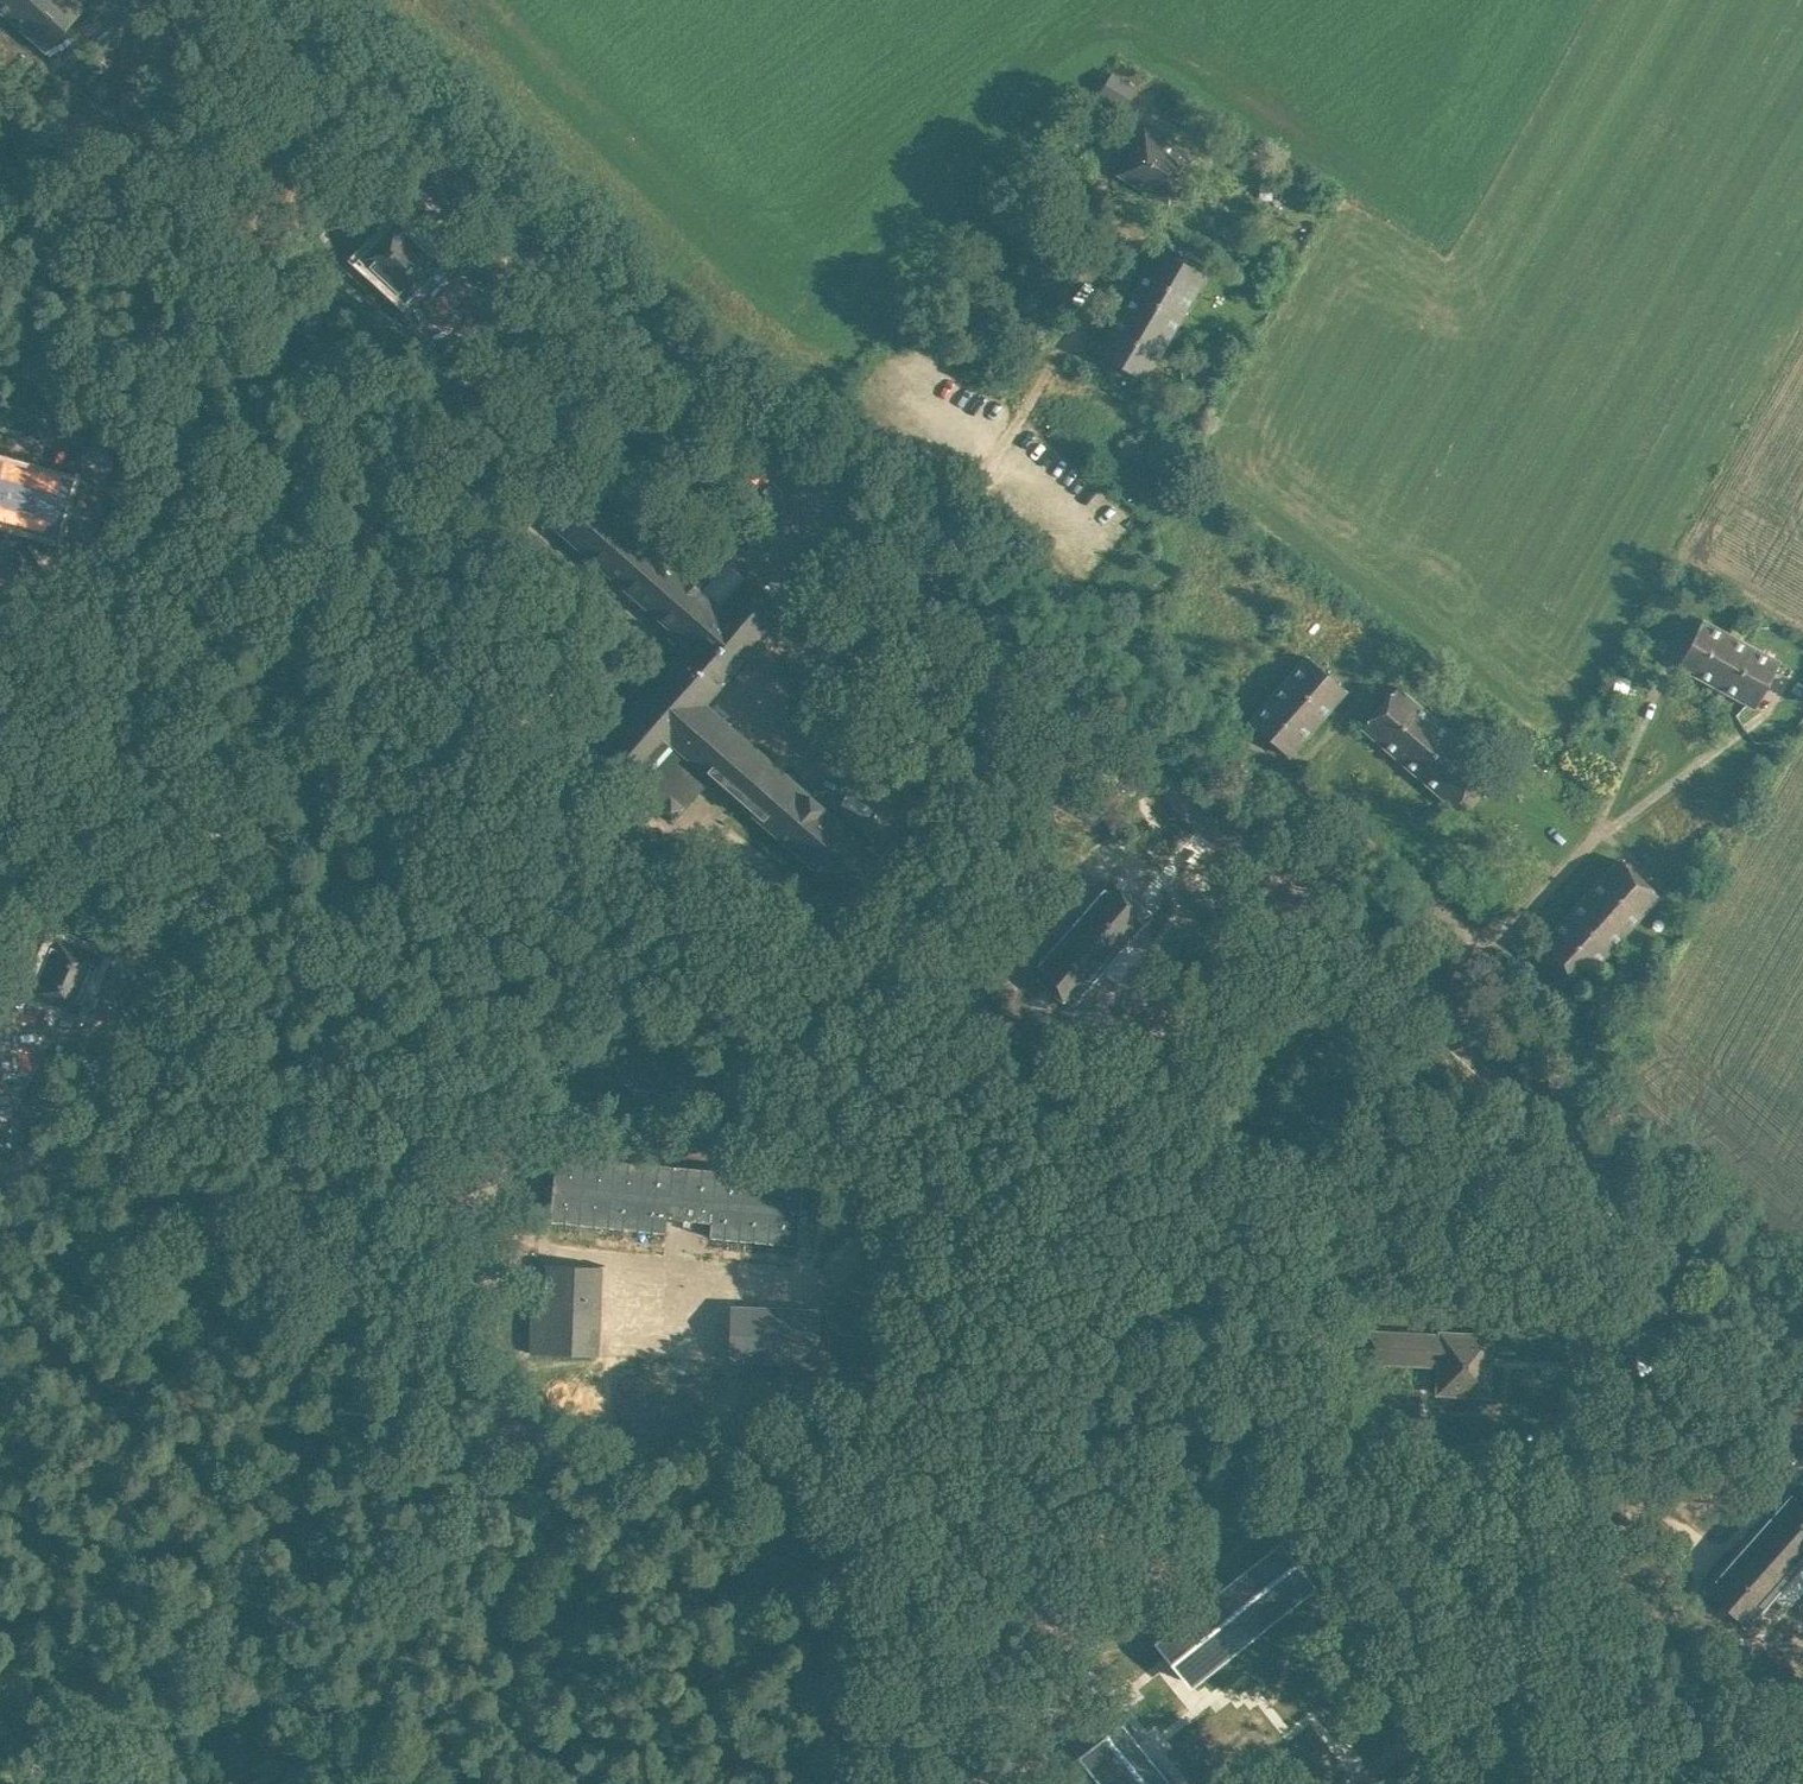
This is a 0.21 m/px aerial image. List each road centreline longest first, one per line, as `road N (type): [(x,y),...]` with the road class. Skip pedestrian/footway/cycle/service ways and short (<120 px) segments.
road 1 (unclassified): [(1802,1343),(267,0)]

